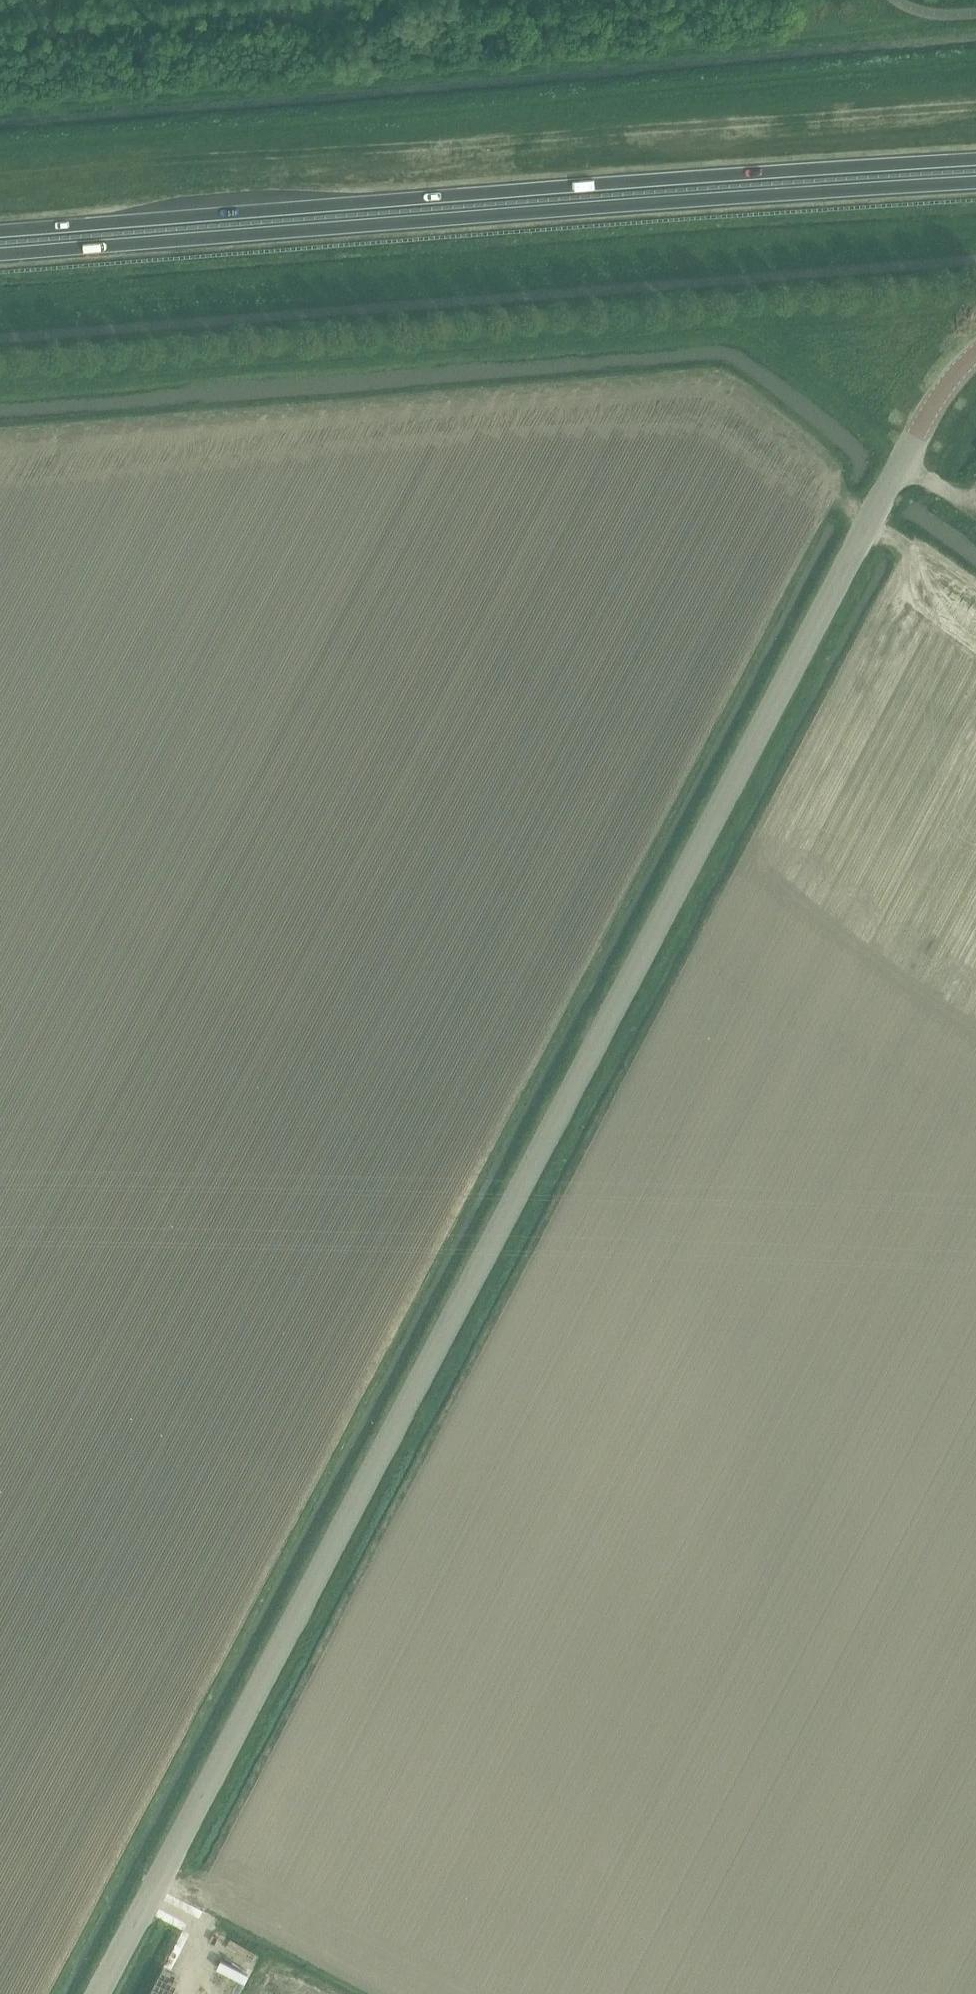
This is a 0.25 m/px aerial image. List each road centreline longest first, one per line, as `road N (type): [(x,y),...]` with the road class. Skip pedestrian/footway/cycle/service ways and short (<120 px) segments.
road 1 (tertiary): [(101,1993),(900,465)]
road 2 (trunk): [(0,255),(975,184)]
road 3 (trunk): [(975,163),(0,232)]
road 4 (tertiary): [(900,465),(975,361)]

